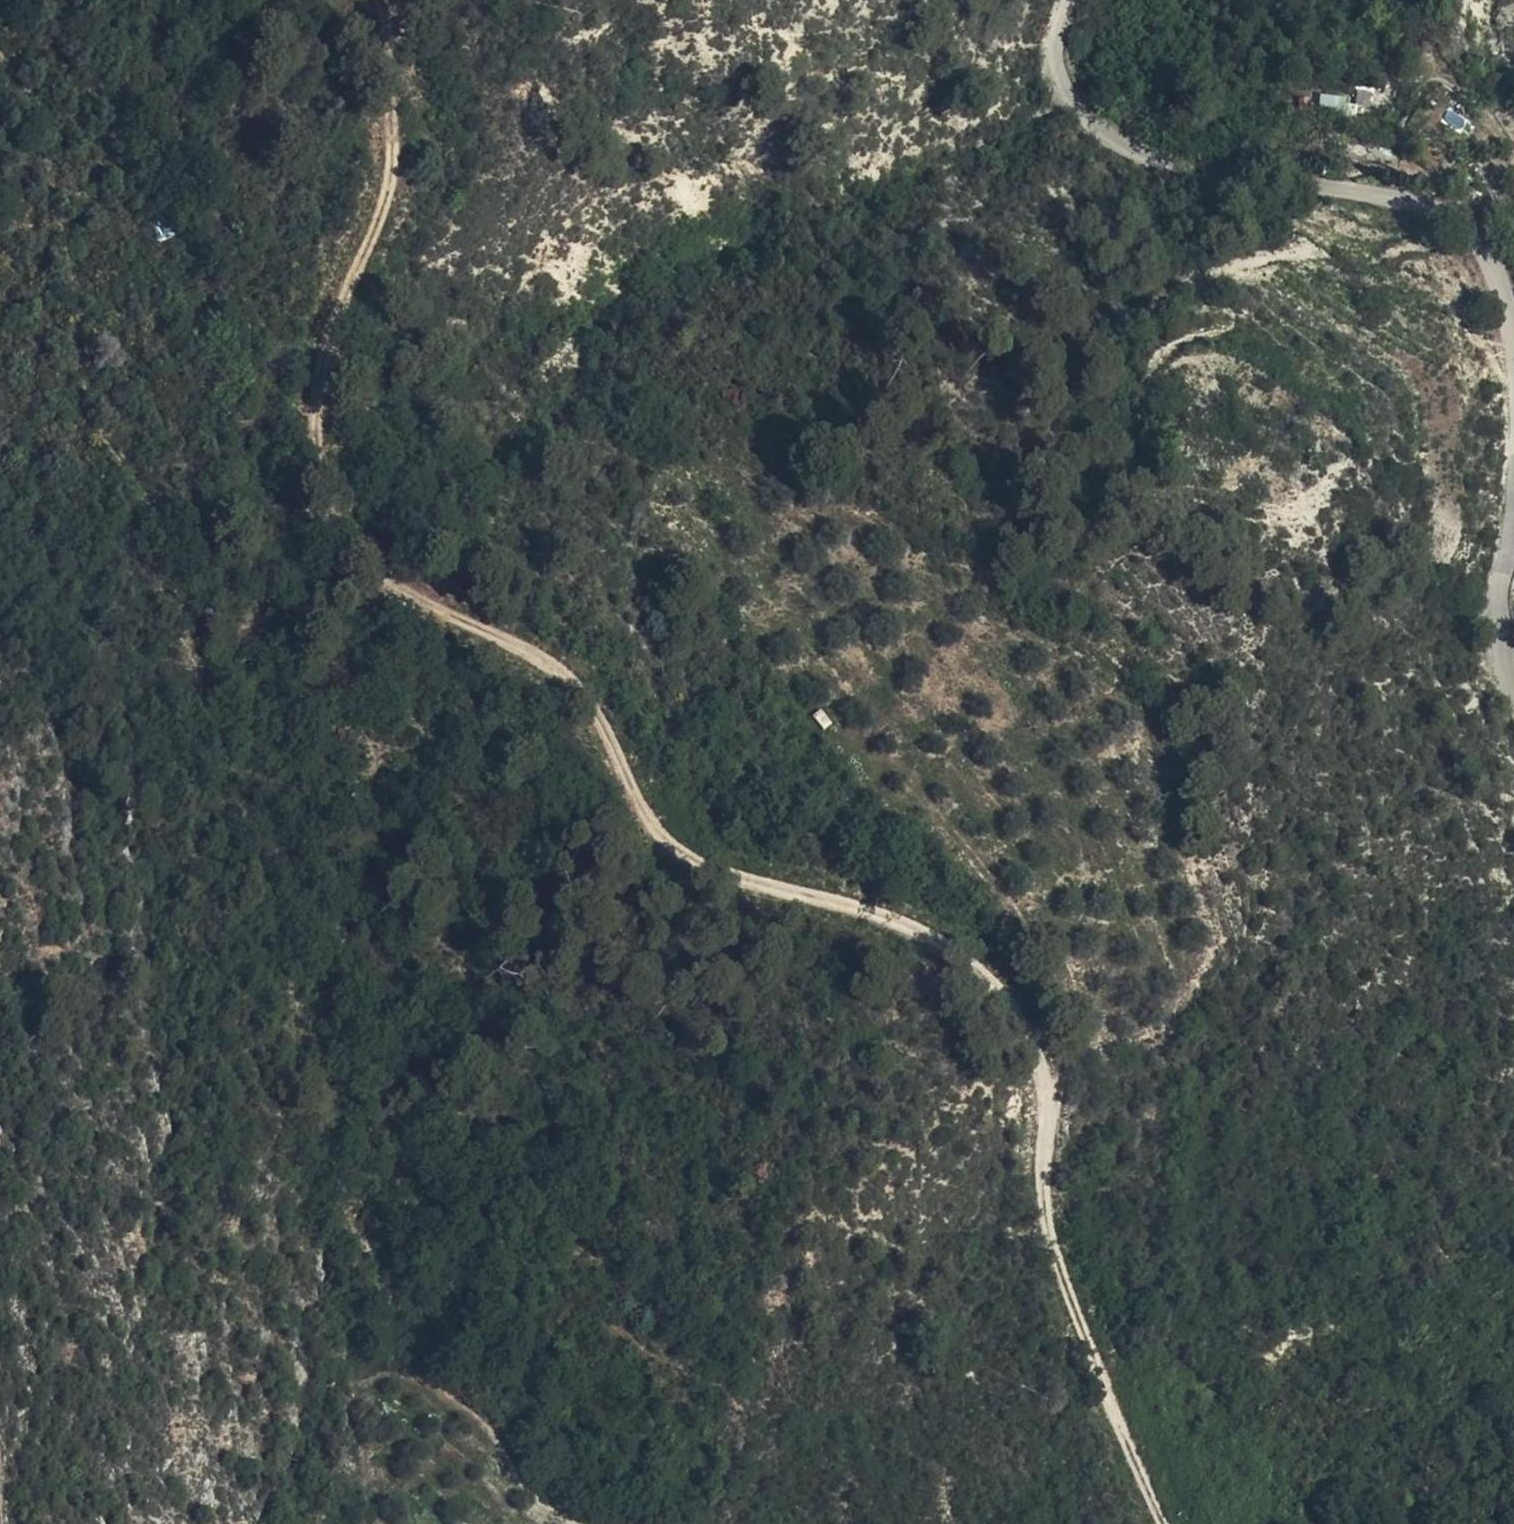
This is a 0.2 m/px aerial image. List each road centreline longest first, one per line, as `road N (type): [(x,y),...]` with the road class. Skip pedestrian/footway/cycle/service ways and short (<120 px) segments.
road 1 (track): [(1161,1523),(1088,1350),(1046,1215),(1049,1117),(1038,1052),(1007,995),(952,949),(883,915),(699,861),(655,833),(557,668),(369,563),(338,512),(317,459),(317,388),(342,299),(387,200),(384,0)]
road 2 (unclassified): [(1513,359),(1478,235),(1450,210),(1129,142),(1079,108),(1054,54),(1071,0)]
road 3 (unclassified): [(1513,675),(1503,644),(1513,526)]

